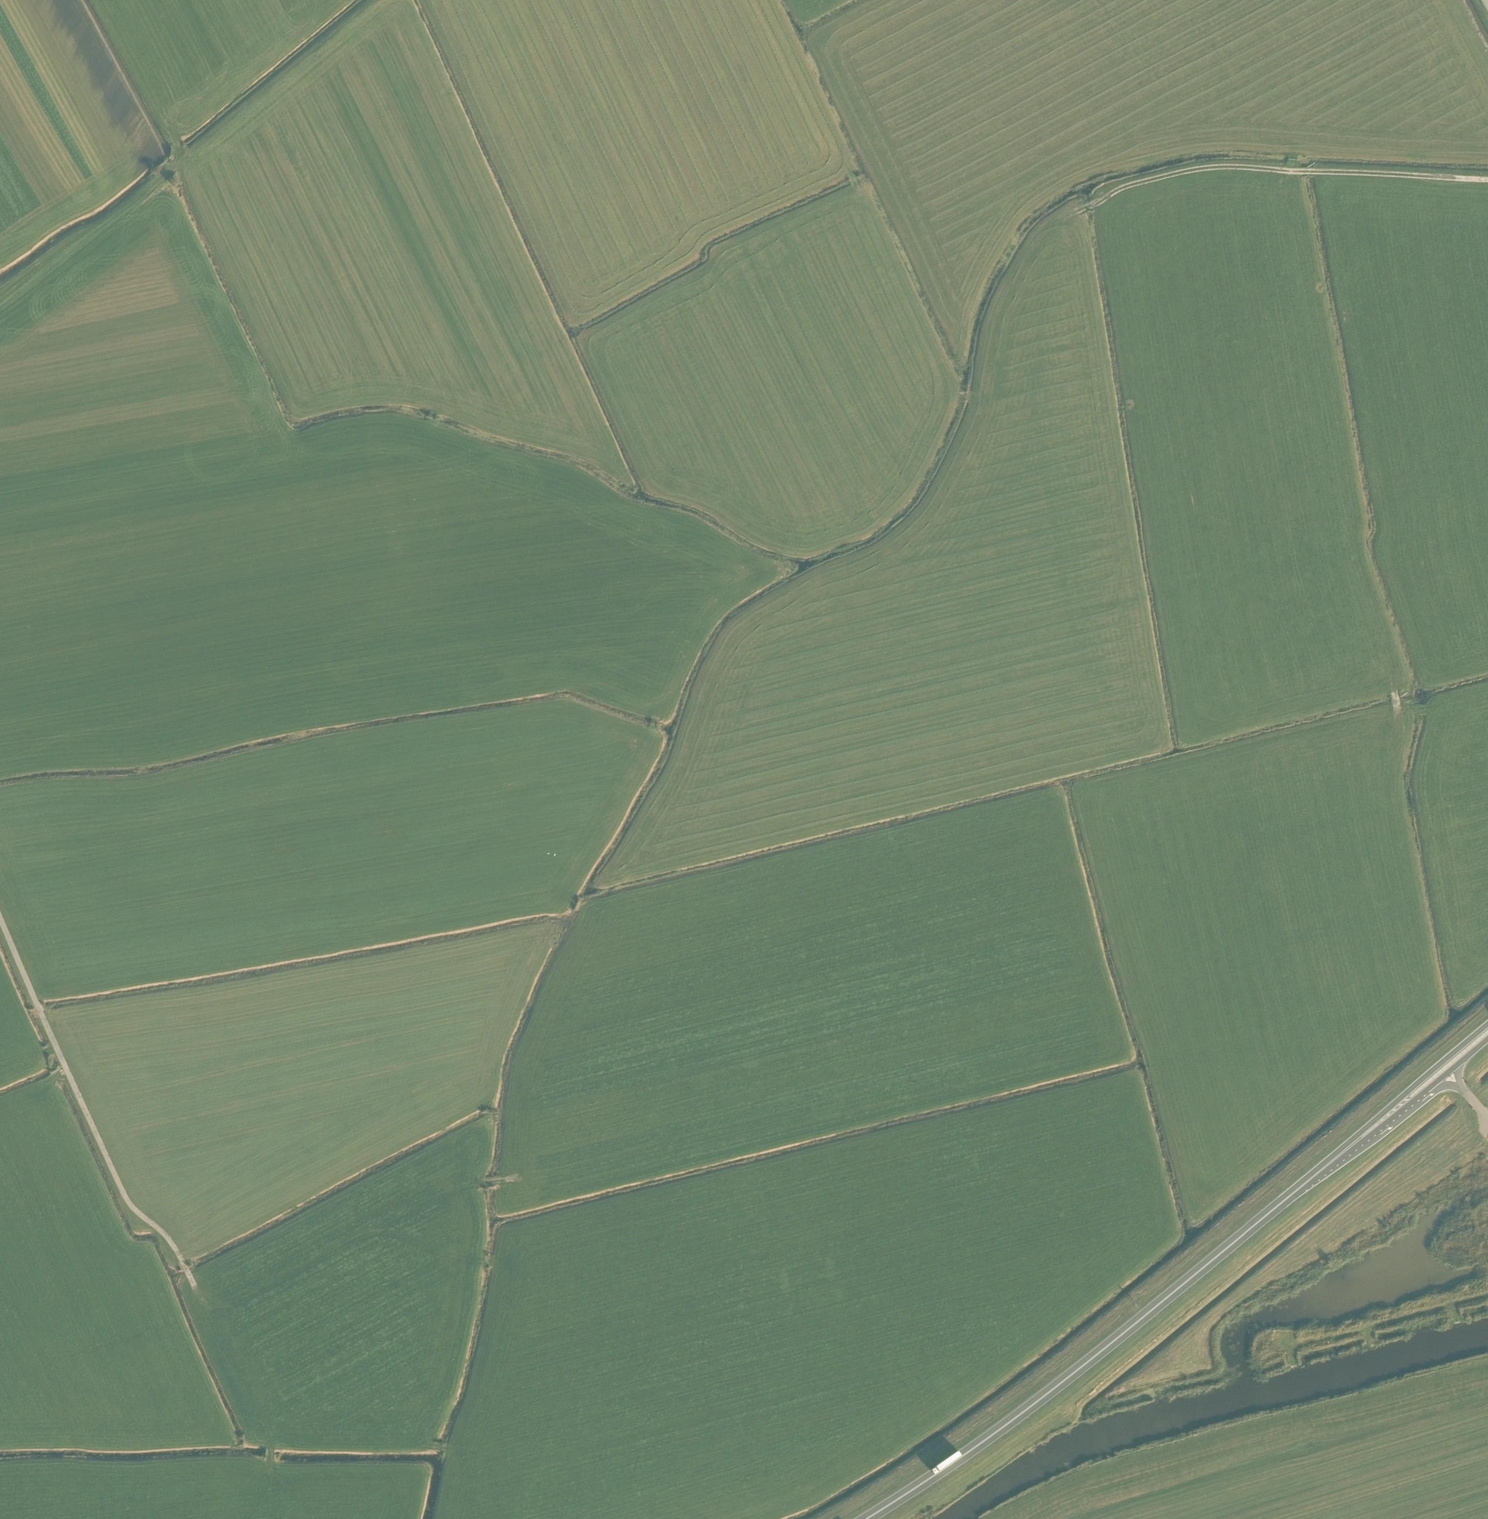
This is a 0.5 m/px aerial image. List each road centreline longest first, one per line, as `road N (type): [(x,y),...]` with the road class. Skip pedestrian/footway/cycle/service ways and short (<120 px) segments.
road 1 (trunk): [(867,1518),(1064,1381),(1362,1137)]
road 2 (track): [(186,1271),(155,1229),(138,1220),(0,928)]
road 3 (trunk): [(1487,1025),(1362,1137)]

